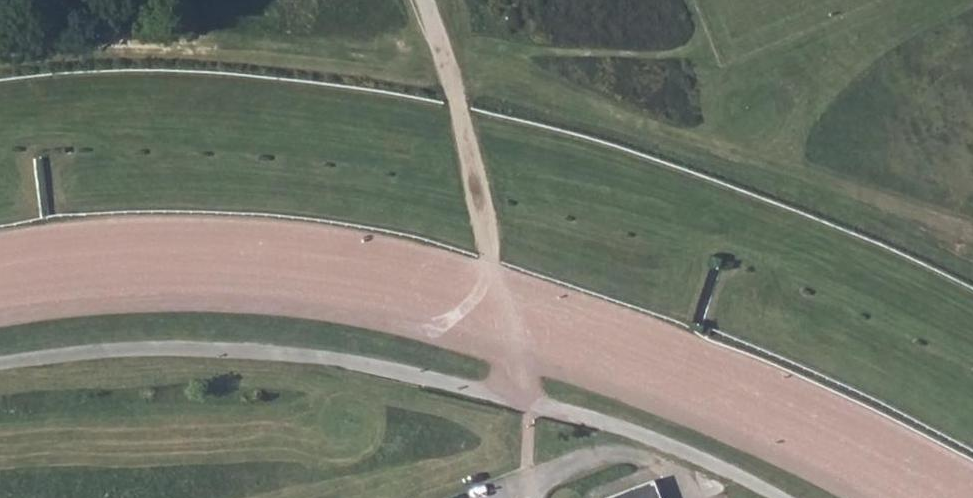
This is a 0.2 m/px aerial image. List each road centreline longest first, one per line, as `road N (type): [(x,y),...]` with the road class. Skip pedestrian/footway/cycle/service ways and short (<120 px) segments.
road 1 (track): [(972,240),(489,56),(328,39),(0,45)]
road 2 (track): [(521,487),(524,403),(446,50),(424,0)]

